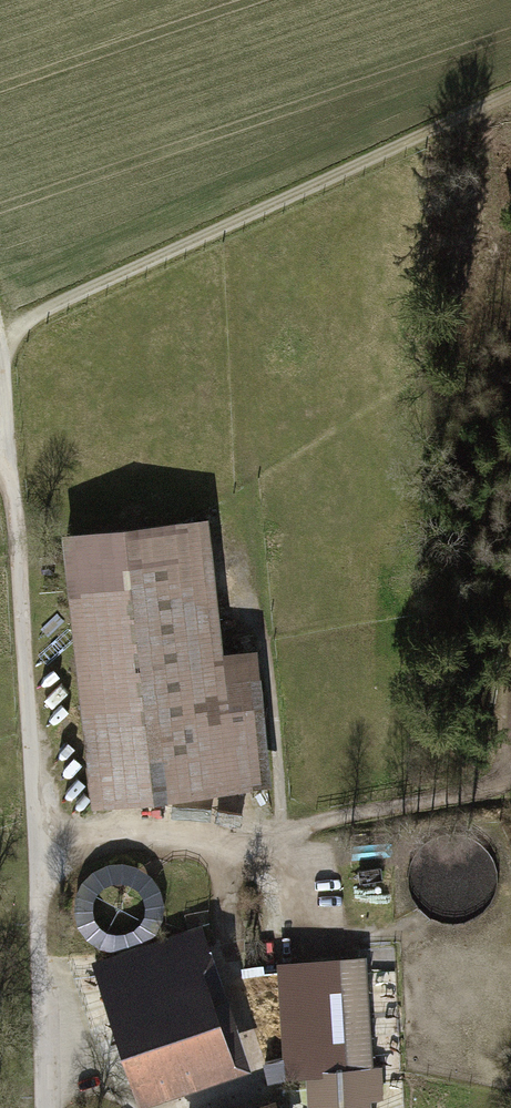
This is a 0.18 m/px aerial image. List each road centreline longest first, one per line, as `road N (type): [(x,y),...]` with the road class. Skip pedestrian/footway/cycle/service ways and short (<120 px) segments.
road 1 (unclassified): [(47,1107),(44,840),(2,332)]
road 2 (track): [(2,332),(510,103)]
road 3 (track): [(44,840),(202,837),(277,849),(307,883),(311,952)]
road 4 (track): [(189,1107),(265,1083),(221,952),(223,893),(202,837)]
road 5 (track): [(277,849),(329,828),(510,786)]

